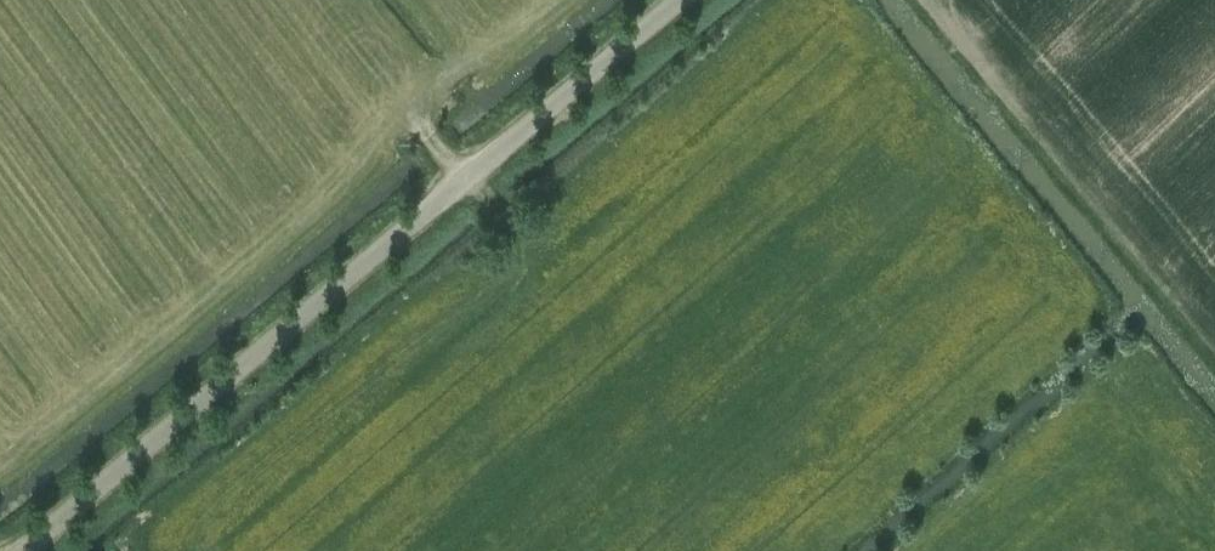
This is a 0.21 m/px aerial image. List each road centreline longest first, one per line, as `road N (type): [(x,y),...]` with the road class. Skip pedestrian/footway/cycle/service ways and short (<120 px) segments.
road 1 (unclassified): [(25,550),(682,0)]
road 2 (track): [(993,0),(1214,276)]
road 3 (track): [(403,107),(529,244)]

